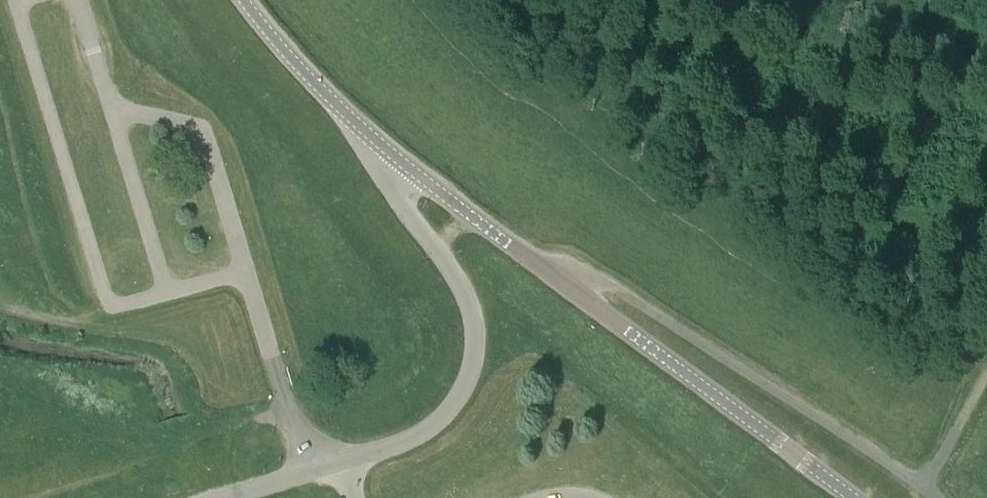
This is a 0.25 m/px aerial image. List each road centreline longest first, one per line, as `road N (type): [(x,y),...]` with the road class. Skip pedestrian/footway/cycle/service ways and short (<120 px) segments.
road 1 (tertiary): [(854,497),(378,145)]
road 2 (unclassified): [(309,473),(207,145),(192,126),(110,103),(77,0)]
road 3 (unclassified): [(309,473),(430,427),(450,408),(473,360),(472,320),(459,286),(374,170),(378,145)]
road 4 (tertiary): [(378,145),(243,0)]
road 5 (track): [(921,489),(986,374)]

